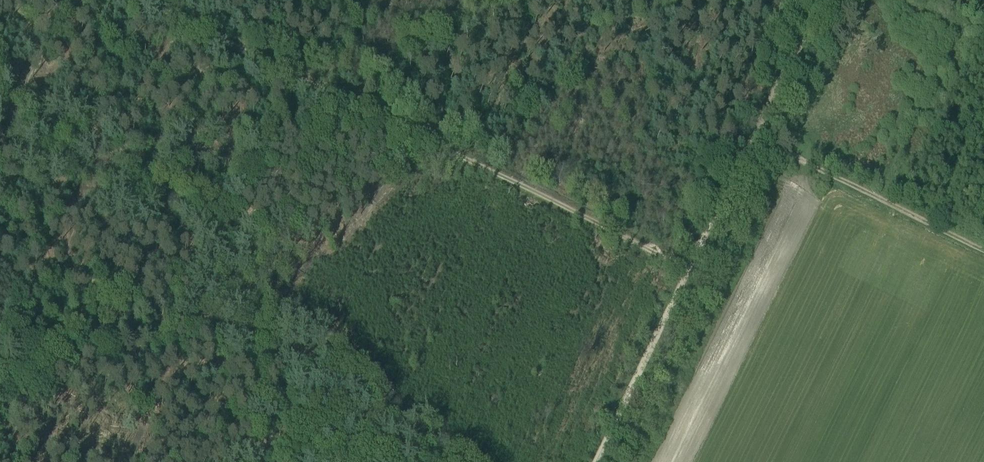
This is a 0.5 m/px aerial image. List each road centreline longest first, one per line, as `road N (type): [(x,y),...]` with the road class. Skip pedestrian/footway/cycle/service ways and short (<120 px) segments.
road 1 (track): [(142,0),(687,271)]
road 2 (track): [(820,0),(596,461)]
road 3 (track): [(983,251),(794,155),(746,152)]

